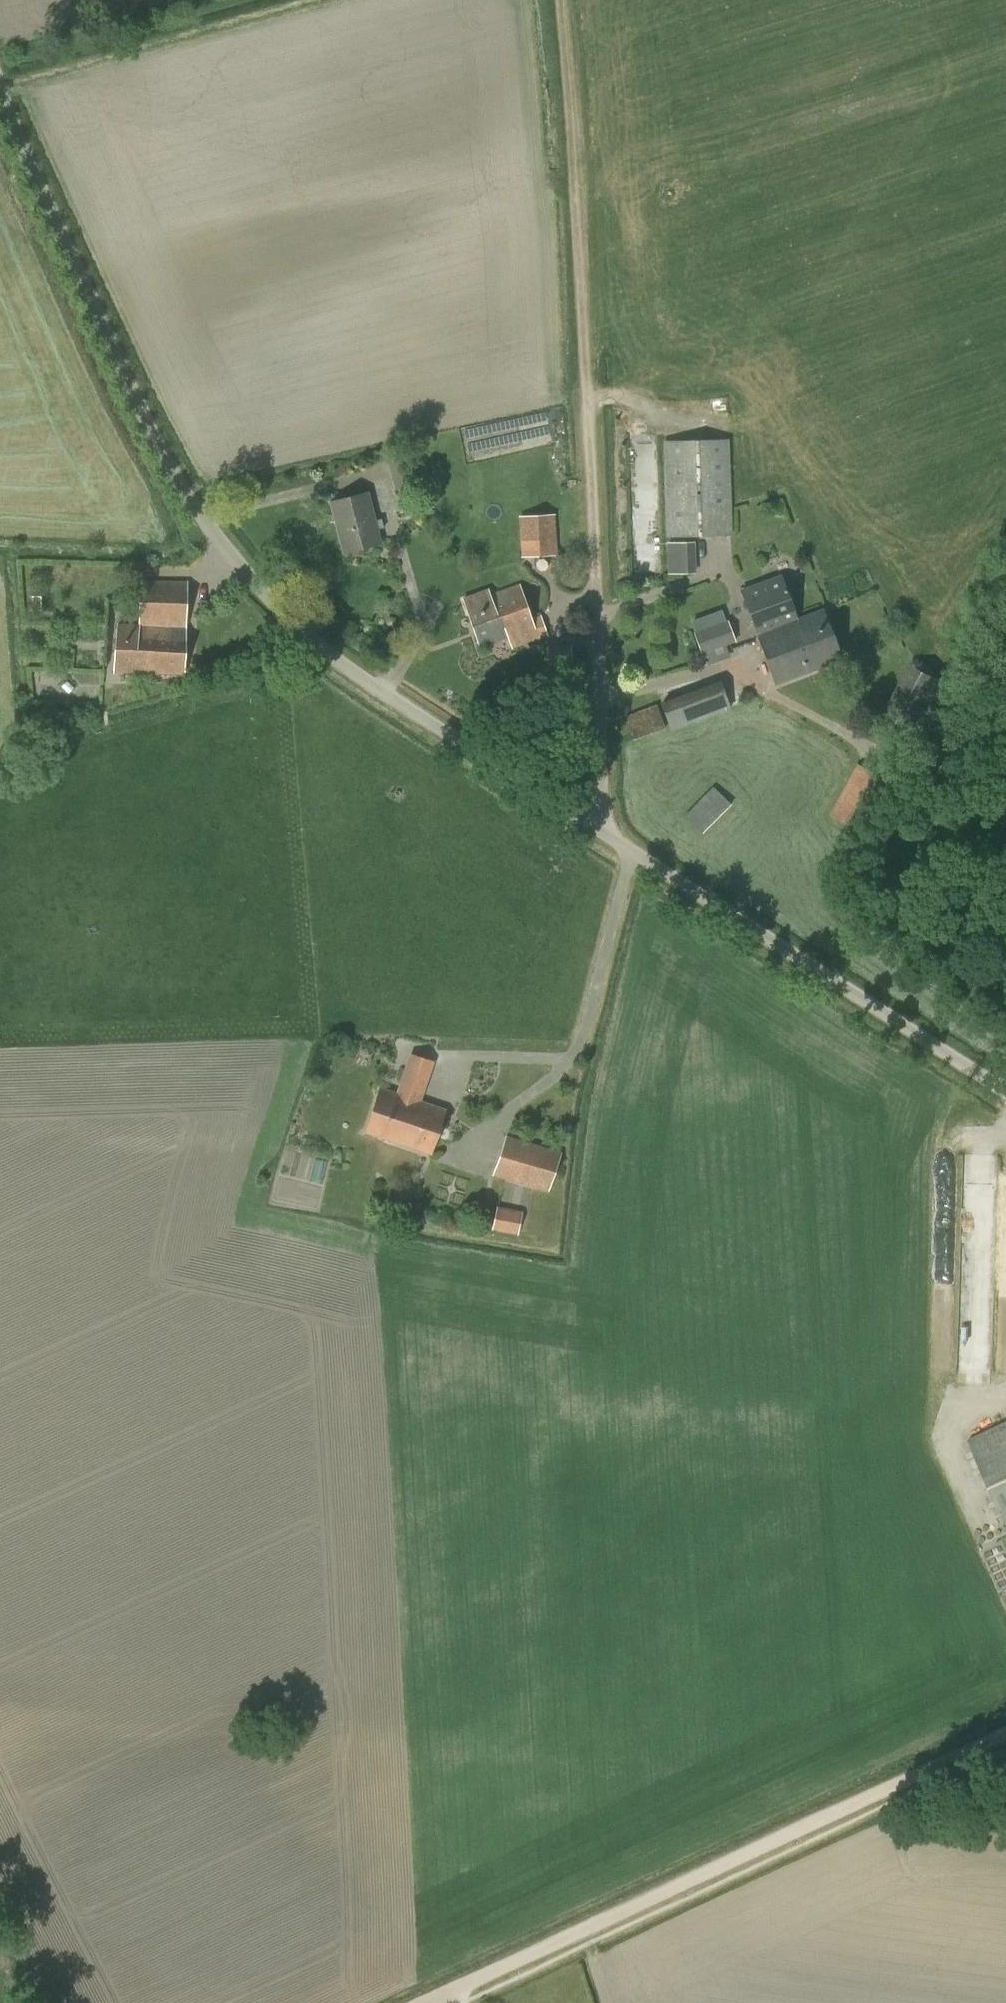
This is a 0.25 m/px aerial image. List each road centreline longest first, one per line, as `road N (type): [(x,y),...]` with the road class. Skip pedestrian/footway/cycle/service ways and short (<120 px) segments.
road 1 (unclassified): [(1005,1096),(356,676),(306,634),(238,561),(159,446),(0,82)]
road 2 (track): [(561,0),(604,559),(603,793),(595,827)]
road 3 (track): [(427,2002),(1005,1733)]

